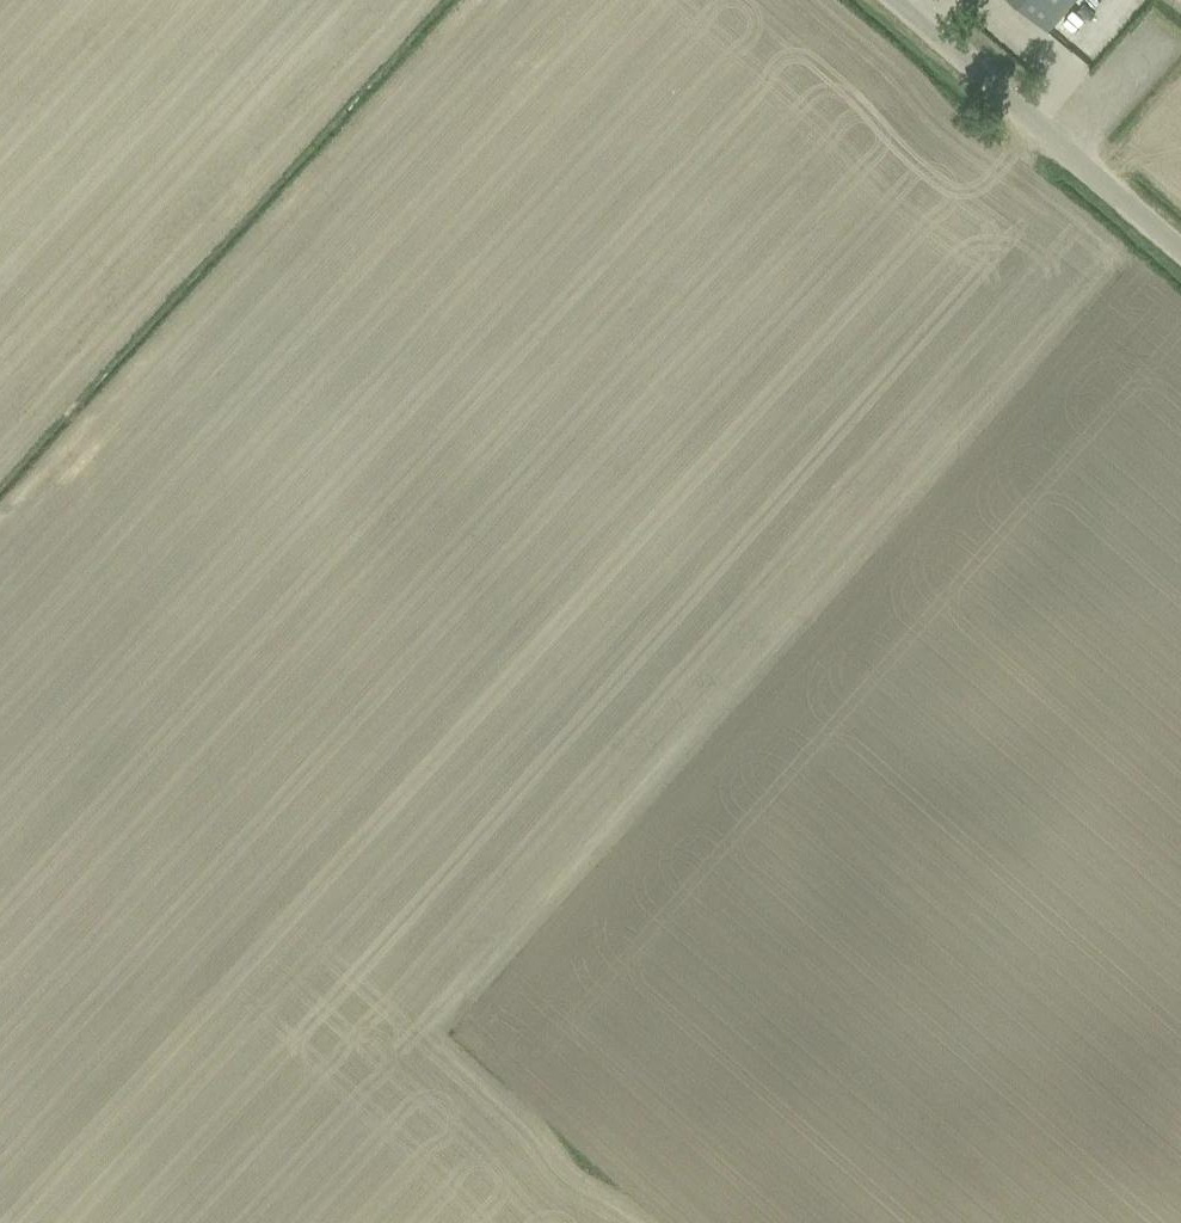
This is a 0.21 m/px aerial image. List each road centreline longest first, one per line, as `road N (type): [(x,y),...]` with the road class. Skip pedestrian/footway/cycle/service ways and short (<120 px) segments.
road 1 (unclassified): [(1180,249),(894,0)]

